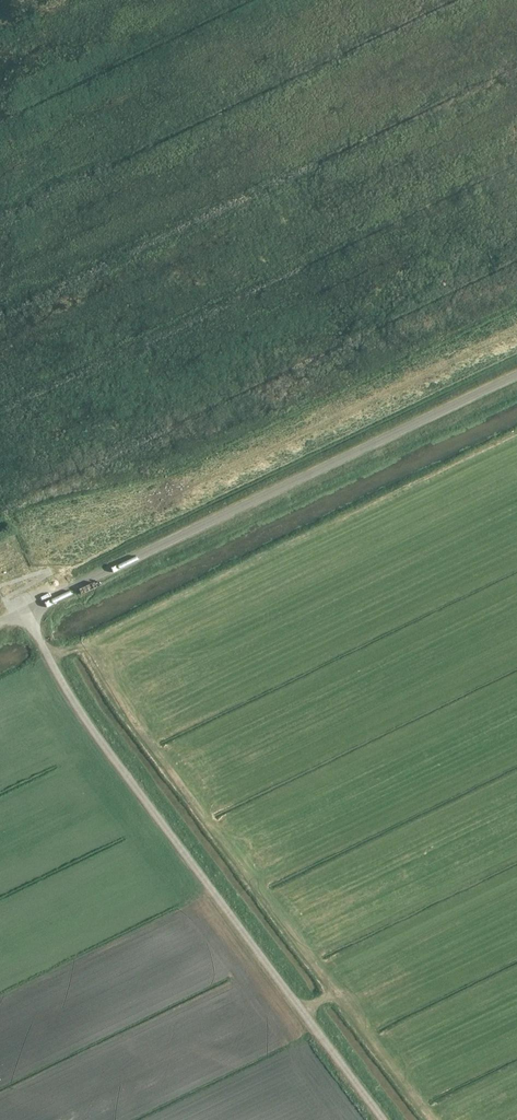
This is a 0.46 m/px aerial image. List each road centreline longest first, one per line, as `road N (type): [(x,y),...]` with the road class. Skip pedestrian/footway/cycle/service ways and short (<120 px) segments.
road 1 (unclassified): [(383,1119),(96,736),(24,611)]
road 2 (track): [(0,570),(516,330)]
road 3 (unclassified): [(24,611),(516,374)]
road 4 (track): [(516,433),(50,659)]

